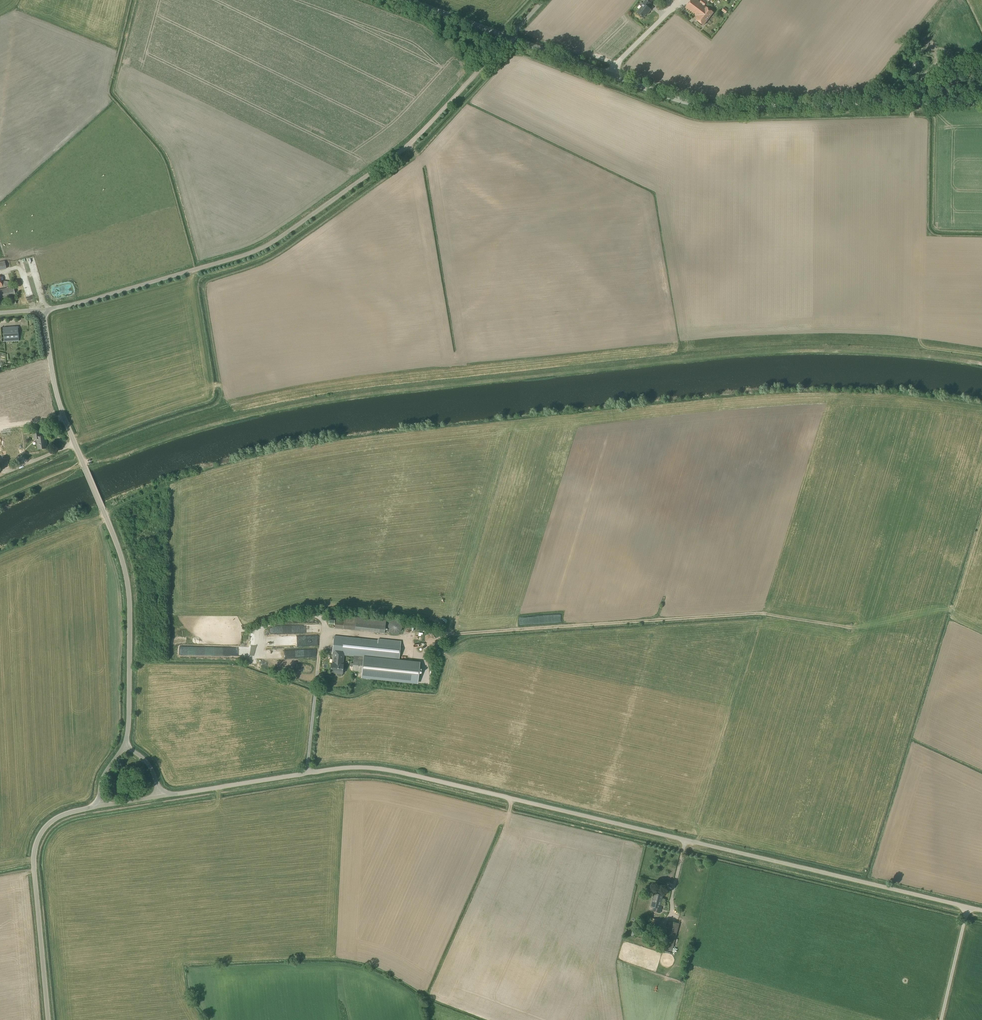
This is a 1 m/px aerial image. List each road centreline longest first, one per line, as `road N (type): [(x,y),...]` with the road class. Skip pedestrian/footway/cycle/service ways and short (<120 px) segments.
road 1 (track): [(0,499),(205,425),(383,394),(774,353),(885,352),(981,362)]
road 2 (unclassified): [(981,910),(388,770),(338,768),(160,796)]
road 3 (unclassified): [(44,310),(267,246),(416,138),(509,38)]
road 4 (unclassified): [(981,102),(708,106),(509,38)]
road 5 (unclassified): [(126,747),(128,588),(60,410),(44,310)]
road 6 (track): [(416,652),(449,634),(758,613),(850,626)]
road 7 (unclassified): [(100,805),(50,823),(35,849),(48,1019)]
road 8 (track): [(167,487),(0,557)]

